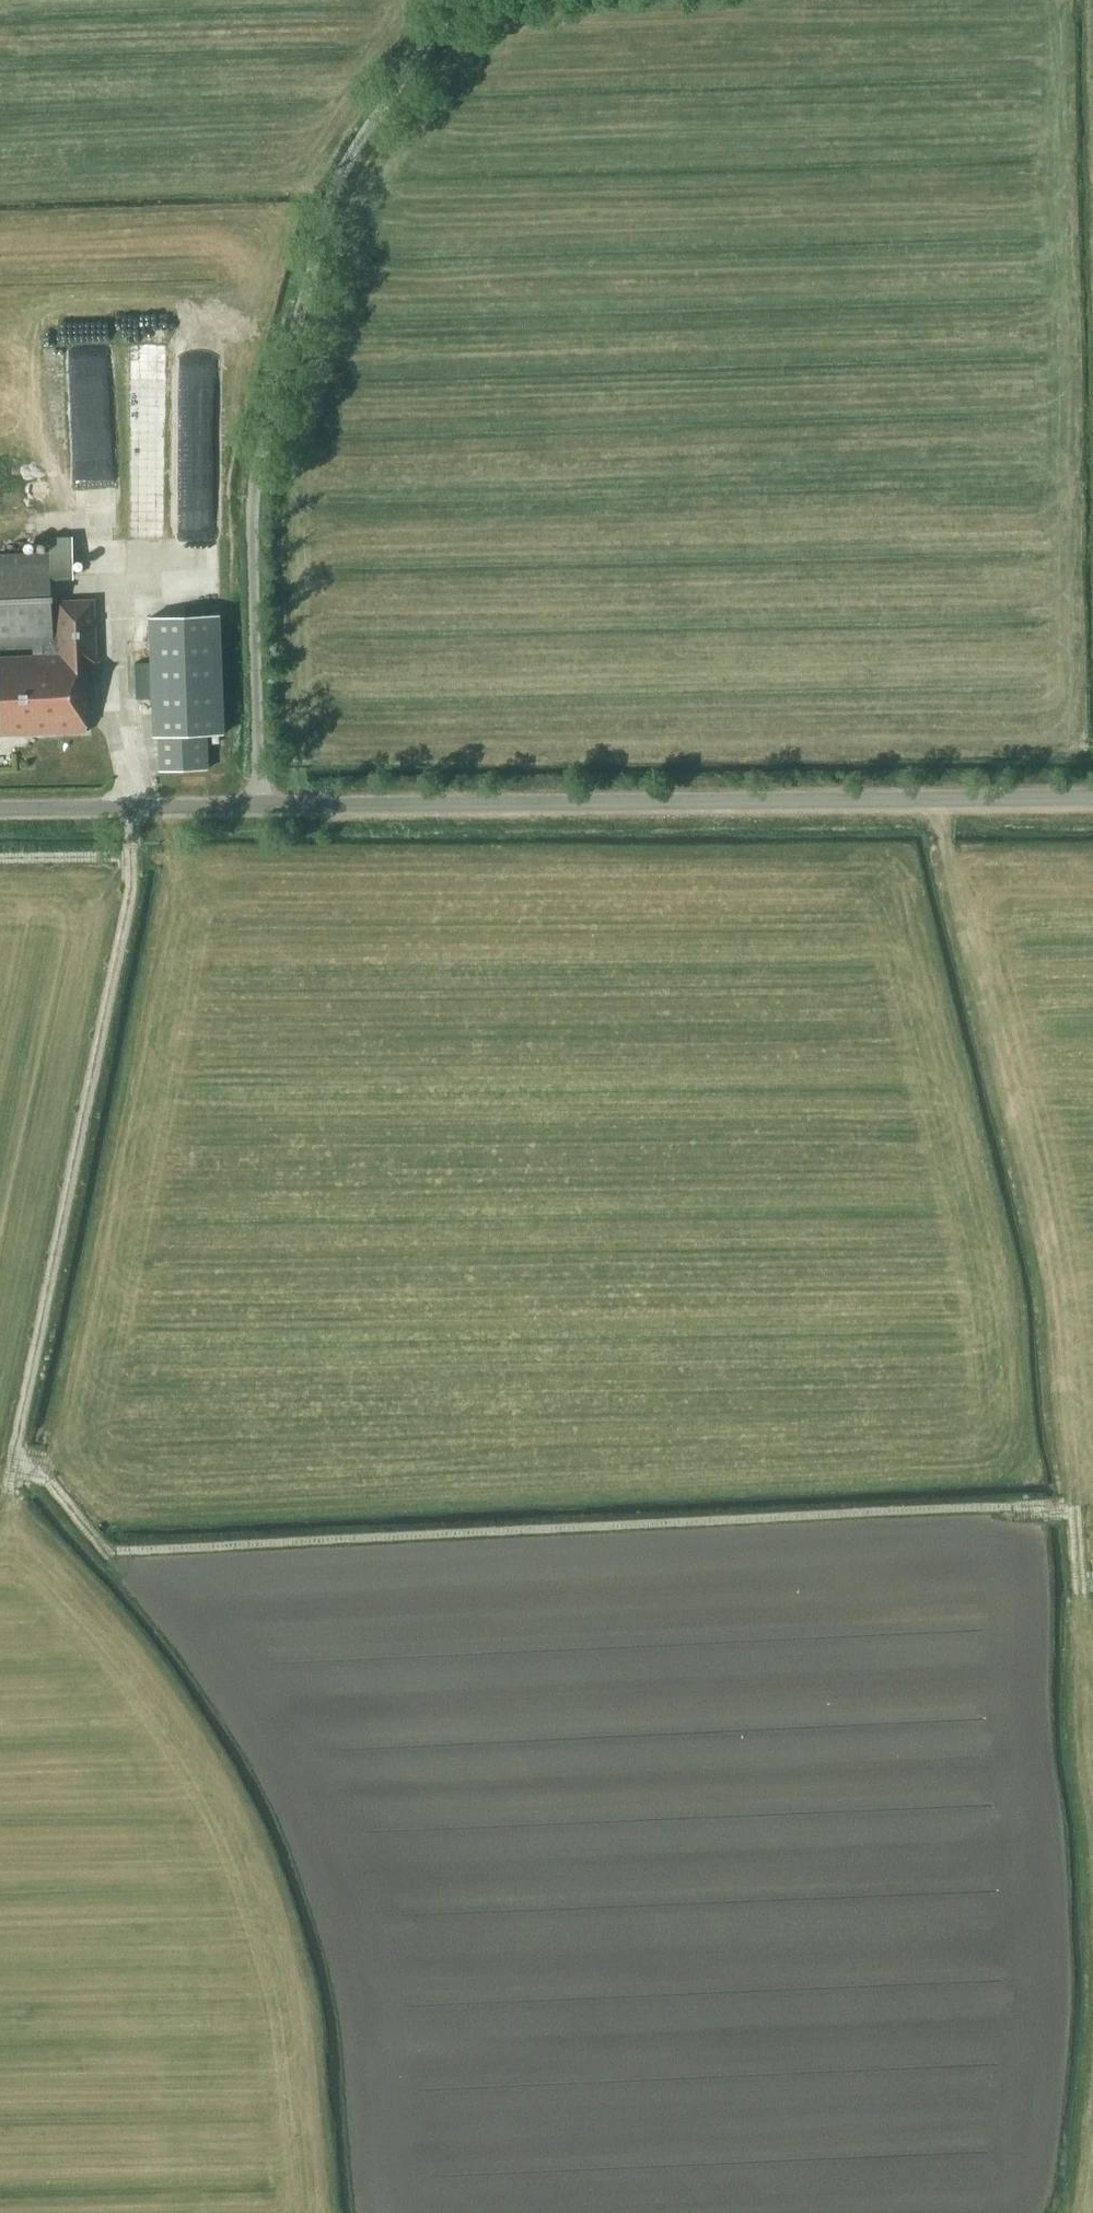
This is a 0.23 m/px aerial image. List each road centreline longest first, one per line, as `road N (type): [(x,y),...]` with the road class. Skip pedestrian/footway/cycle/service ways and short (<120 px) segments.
road 1 (unclassified): [(1092,803),(0,810)]

